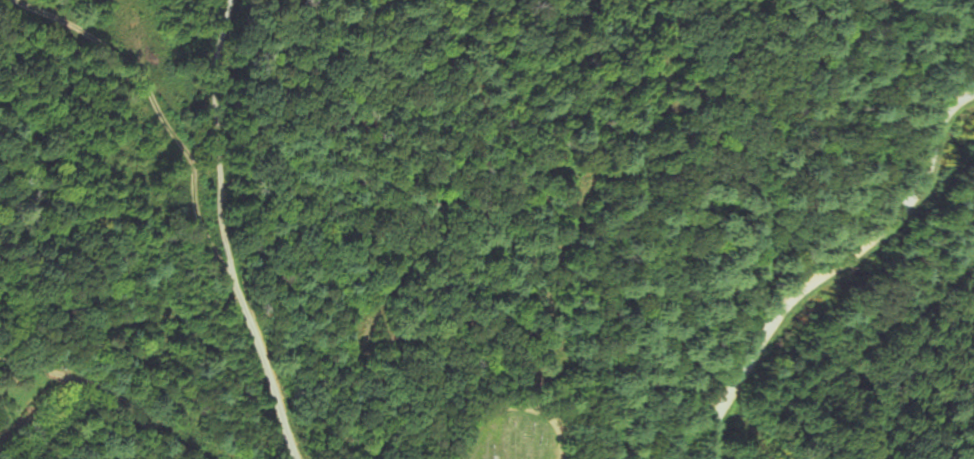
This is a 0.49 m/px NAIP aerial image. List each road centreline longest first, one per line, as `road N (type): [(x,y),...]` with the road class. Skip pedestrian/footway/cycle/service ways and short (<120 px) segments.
road 1 (residential): [(708,458),(707,421),(783,298),(894,212),(923,172),(956,99),(973,82)]
road 2 (residential): [(235,274),(192,212),(185,154),(135,53),(82,5),(53,0)]
road 3 (residential): [(307,458),(235,274),(219,138)]
road 4 (residential): [(219,138),(215,47),(223,0)]

